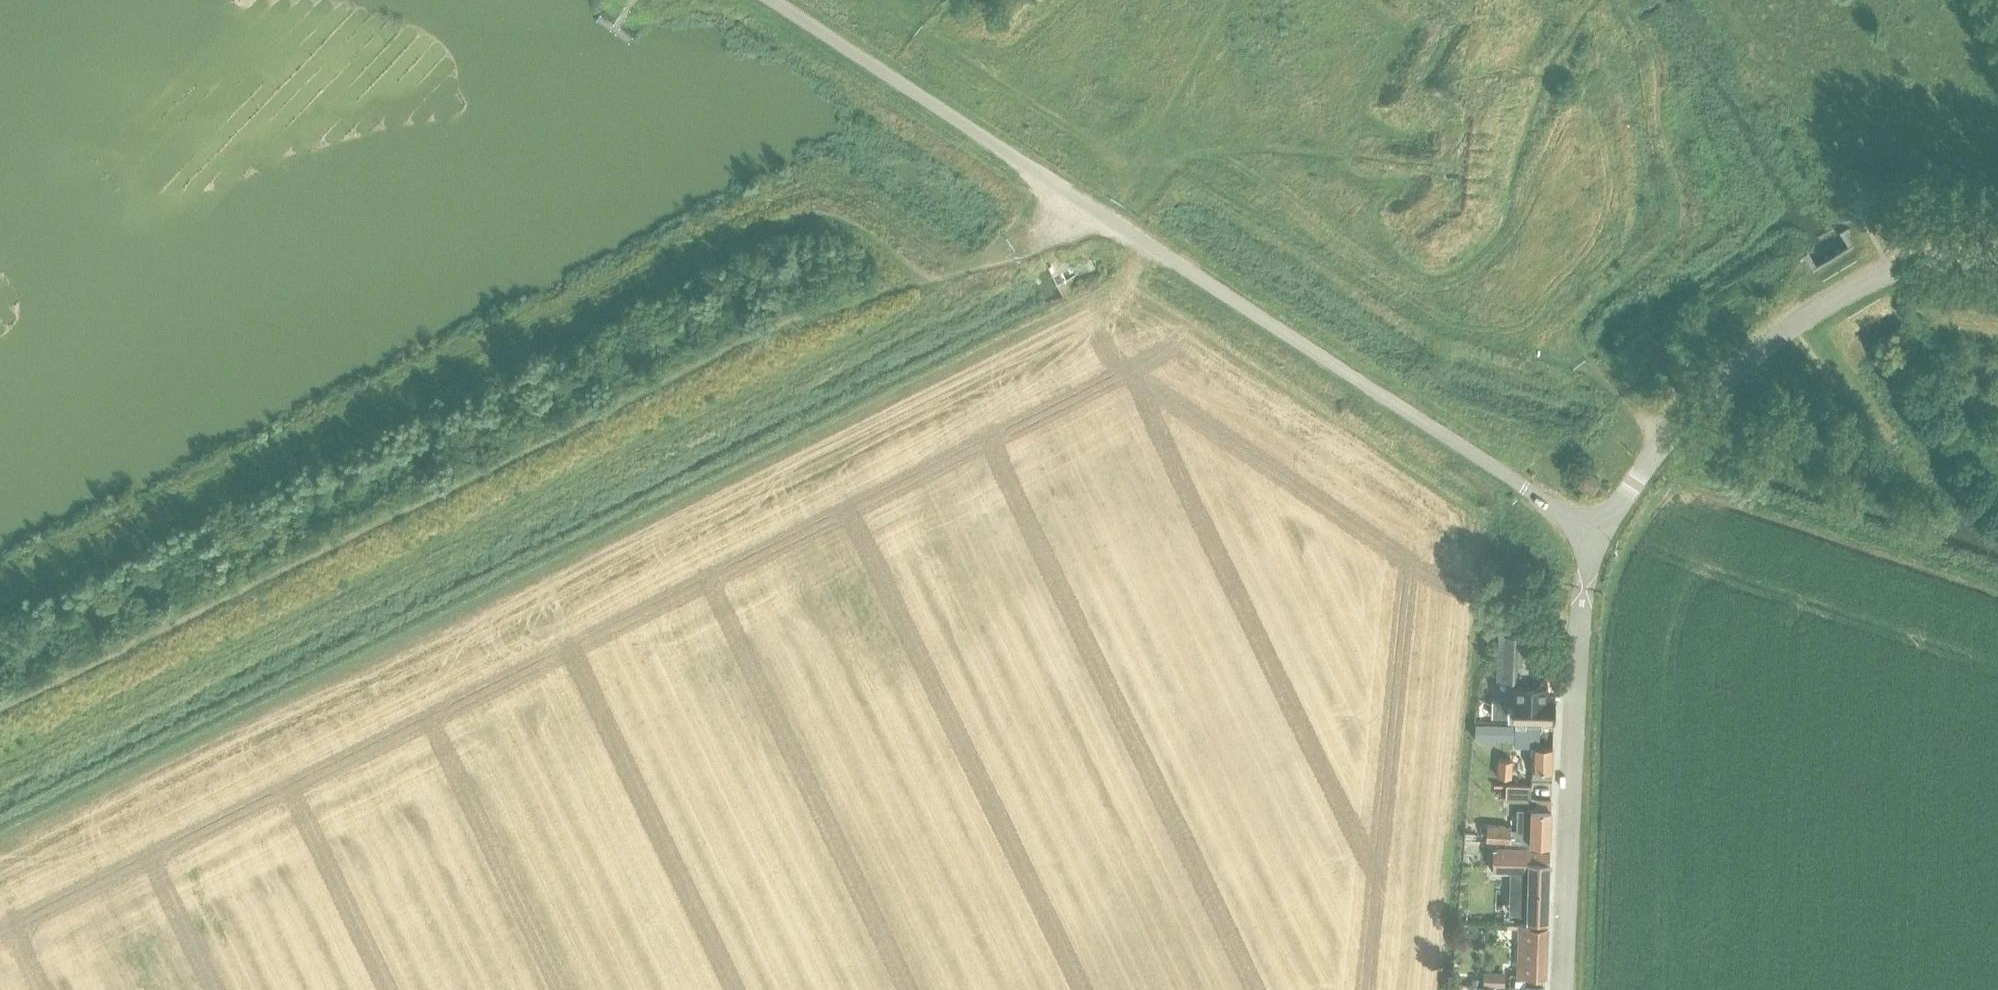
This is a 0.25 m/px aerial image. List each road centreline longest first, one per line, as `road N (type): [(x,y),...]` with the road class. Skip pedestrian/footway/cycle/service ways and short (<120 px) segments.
road 1 (track): [(0,587),(781,196),(842,194),(987,281),(1071,242),(1097,213)]
road 2 (unclassified): [(1599,535),(779,0)]
road 3 (track): [(1605,0),(1529,130),(1507,214),(1450,269),(1362,285),(1179,170),(1129,234)]
road 4 (unclassified): [(1564,989),(1579,647),(1599,535)]
road 5 (unclassified): [(1997,258),(1899,267),(1822,306),(1669,438)]
road 6 (unclassified): [(1599,535),(1669,438)]

